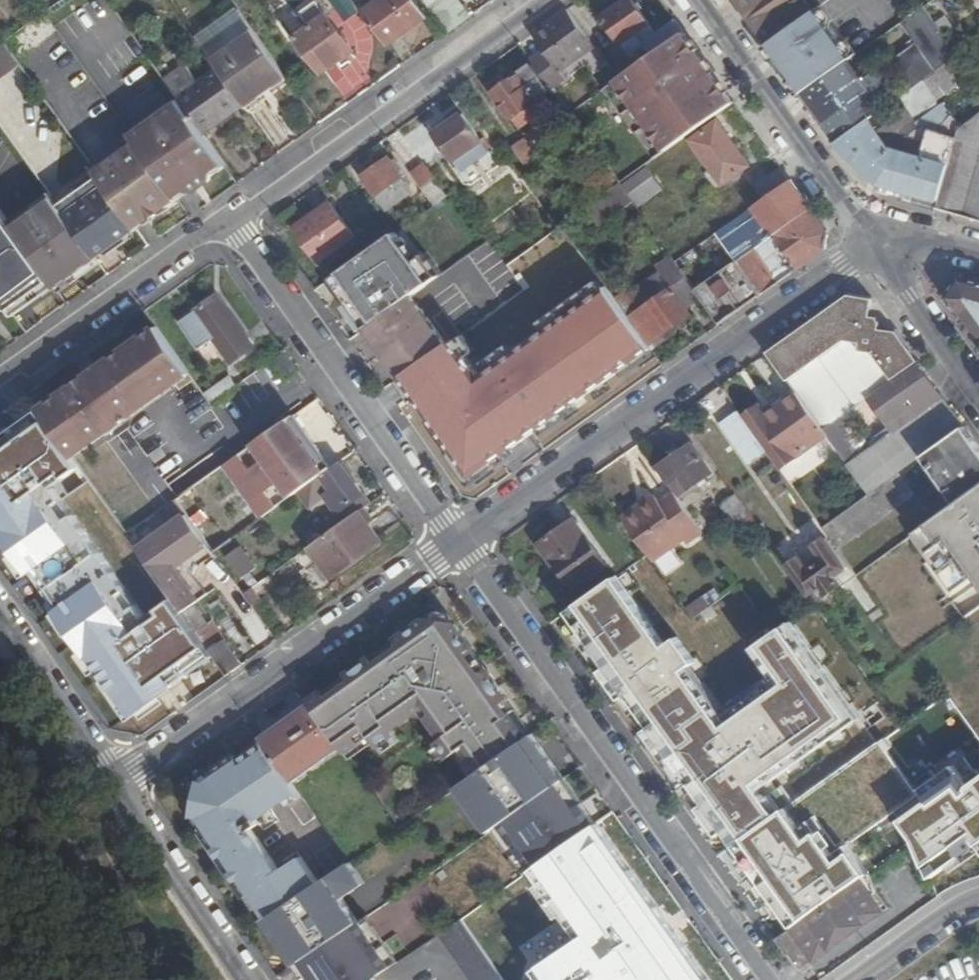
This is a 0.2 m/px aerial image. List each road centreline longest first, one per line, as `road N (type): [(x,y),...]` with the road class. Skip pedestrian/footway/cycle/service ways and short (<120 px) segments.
road 1 (residential): [(767,979),(459,544)]
road 2 (residential): [(459,544),(891,238)]
road 3 (residential): [(119,784),(459,544)]
road 4 (residential): [(459,544),(236,227)]
road 5 (residential): [(547,0),(236,227)]
road 6 (tertiary): [(891,238),(847,204),(703,0)]
road 7 (residential): [(236,227),(0,386)]
road 8 (residential): [(119,784),(250,979)]
road 9 (residential): [(0,614),(119,784)]
road 10 (residential): [(891,238),(906,296),(978,400)]
road 11 (residential): [(859,979),(978,895)]

